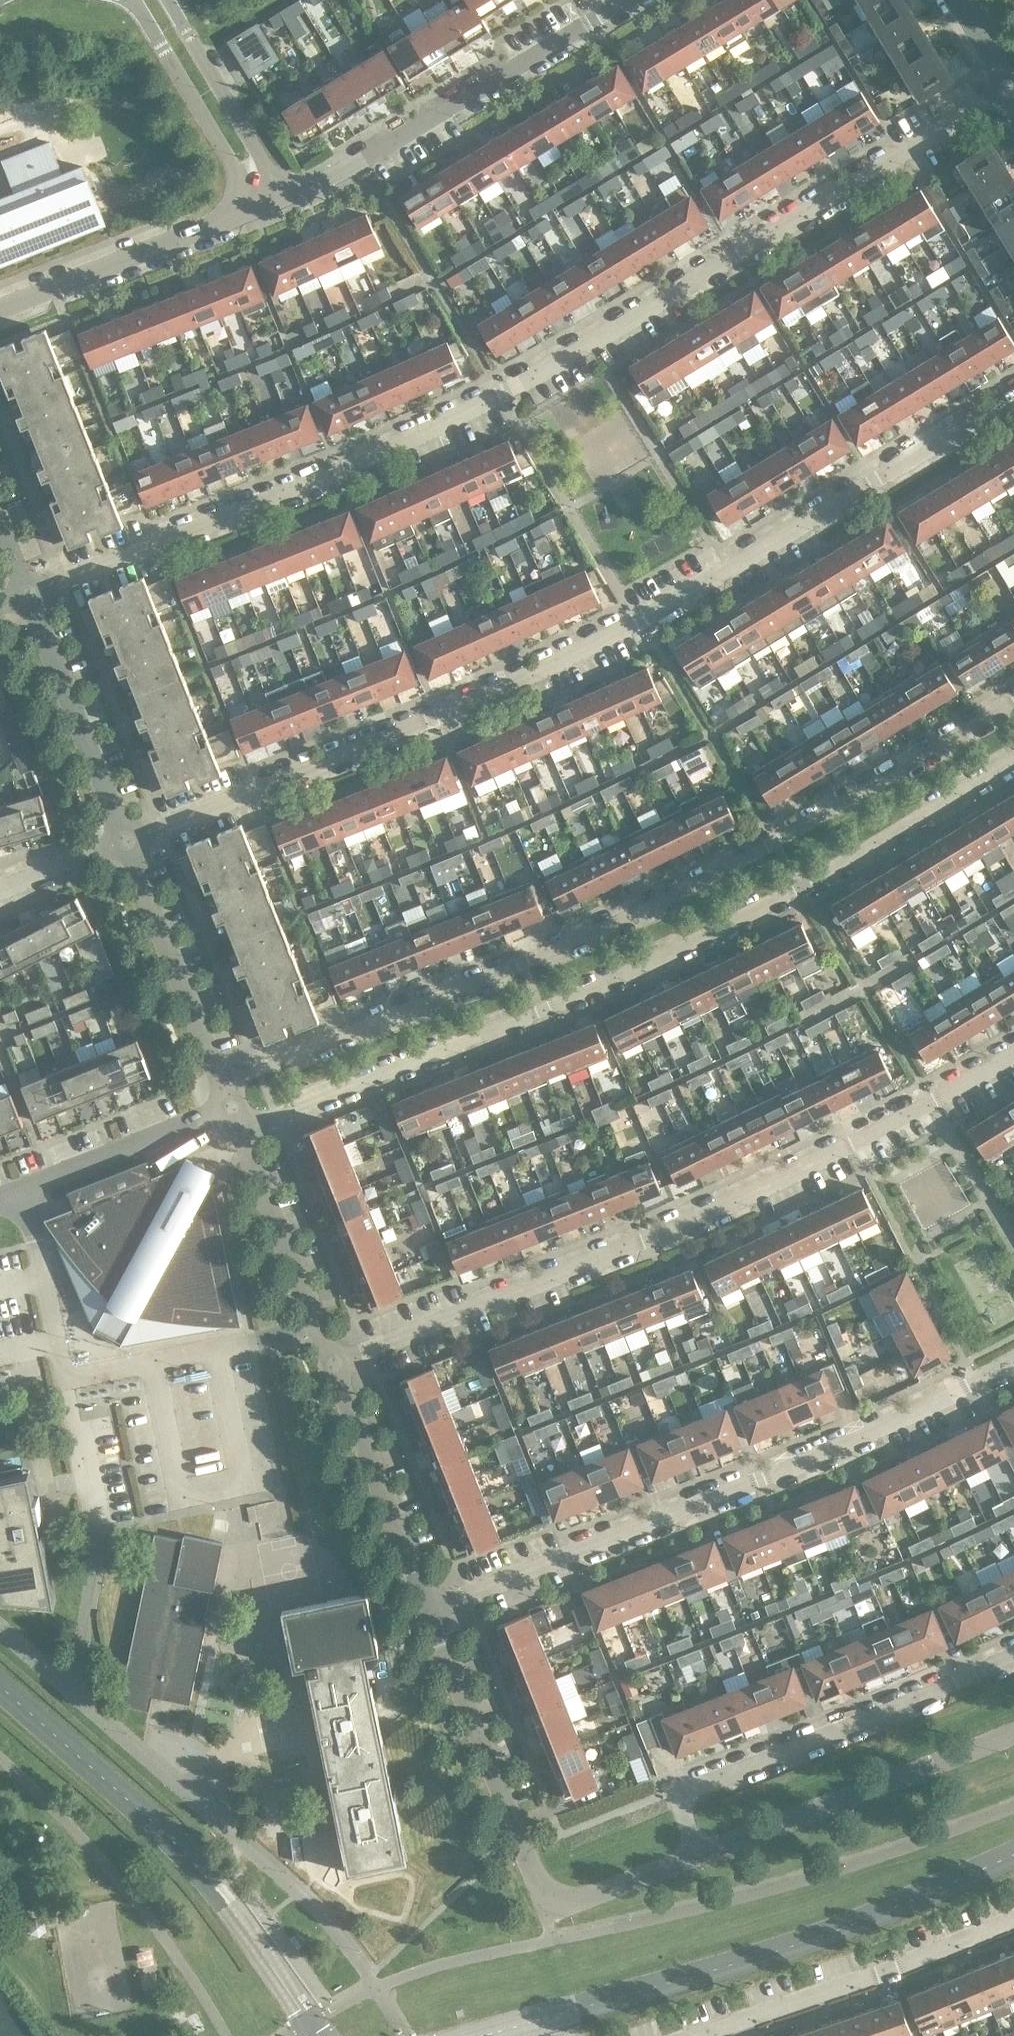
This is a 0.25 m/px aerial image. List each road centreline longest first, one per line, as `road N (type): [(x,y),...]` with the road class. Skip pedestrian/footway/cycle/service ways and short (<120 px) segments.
road 1 (residential): [(33,599),(538,382),(1013,90)]
road 2 (residential): [(130,844),(562,671),(1013,399)]
road 3 (residential): [(224,1080),(667,899),(776,846),(1013,704)]
road 4 (residential): [(246,1133),(648,970),(886,850),(1013,767)]
road 5 (residential): [(332,1356),(567,1267),(853,1144),(1013,1051)]
road 6 (residential): [(431,1610),(807,1466),(1013,1367)]
road 7 (residential): [(1013,1655),(693,1792),(682,1808),(700,1858)]
road 8 (residential): [(32,1227),(62,1376),(157,1372),(323,1332)]
road 9 (residential): [(285,192),(364,162),(627,0)]
road 10 (residential): [(695,2035),(1013,1919)]
road 11 (unclassified): [(700,1858),(1013,1737)]
road 12 (residential): [(0,306),(255,206)]
road 13 (residential): [(431,1610),(332,1356)]
road 14 (residential): [(130,844),(33,599)]
road 15 (residential): [(524,1851),(431,1610)]
road 16 (residential): [(224,1080),(130,844)]
road 17 (unclassified): [(133,0),(255,206)]
road 18 (residential): [(24,1191),(234,1107)]
road 19 (unclassified): [(285,192),(170,0)]
road 20 (residential): [(323,1332),(246,1133)]
road 21 (unclassified): [(524,1851),(544,1890),(574,1903),(700,1858)]
road 22 (residential): [(0,898),(130,844)]

